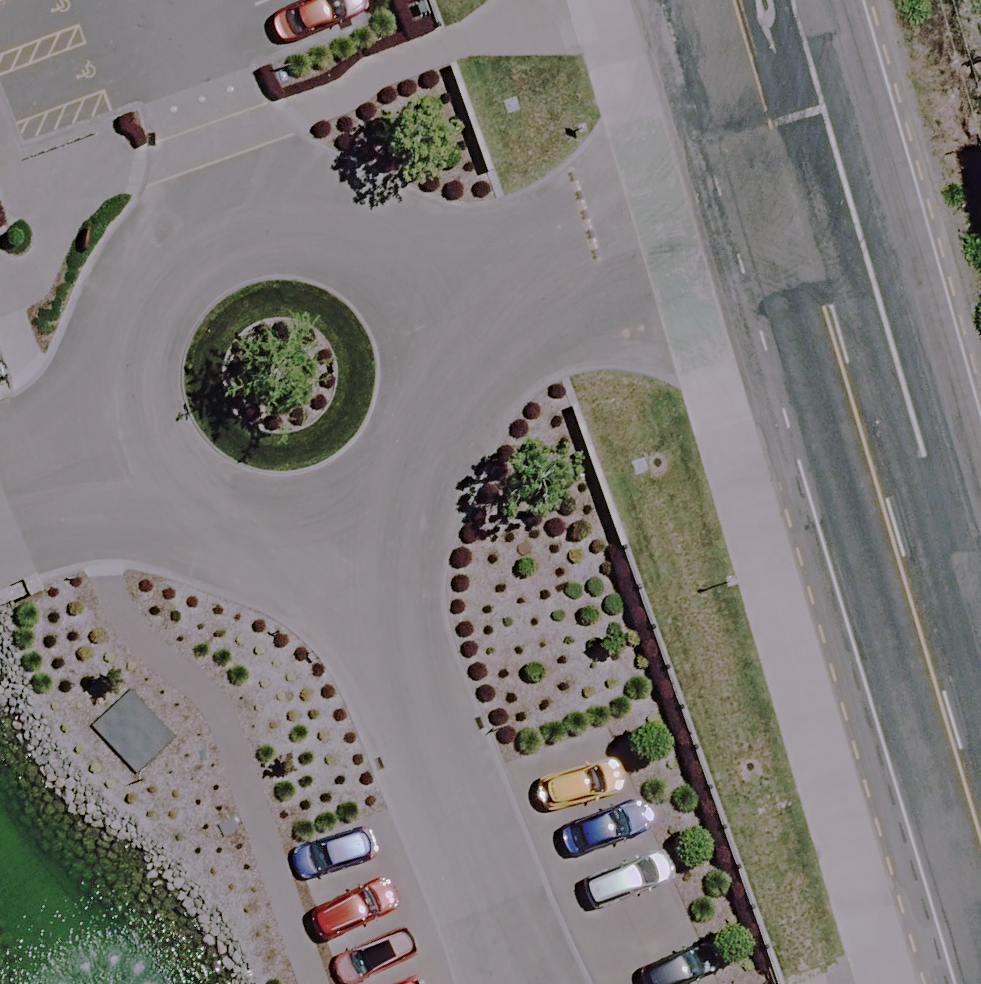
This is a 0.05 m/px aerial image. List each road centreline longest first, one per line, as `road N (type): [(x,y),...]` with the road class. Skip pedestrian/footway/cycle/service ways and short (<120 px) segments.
road 1 (tertiary): [(813,207),(980,769)]
road 2 (residential): [(131,389),(144,333),(175,284),(220,249),(275,231),(333,232),(386,252),(430,289),(459,339)]
road 3 (residential): [(518,957),(354,557)]
road 4 (residential): [(459,339),(676,251),(813,207)]
road 5 (residential): [(459,339),(470,392),(463,445),(440,494),(402,532),(354,557)]
road 6 (tertiary): [(750,0),(813,207)]
road 7 (residential): [(354,557),(301,566),(248,558),(200,533),(162,494)]
road 8 (residential): [(162,494),(0,553)]
road 9 (residential): [(0,442),(131,389)]

